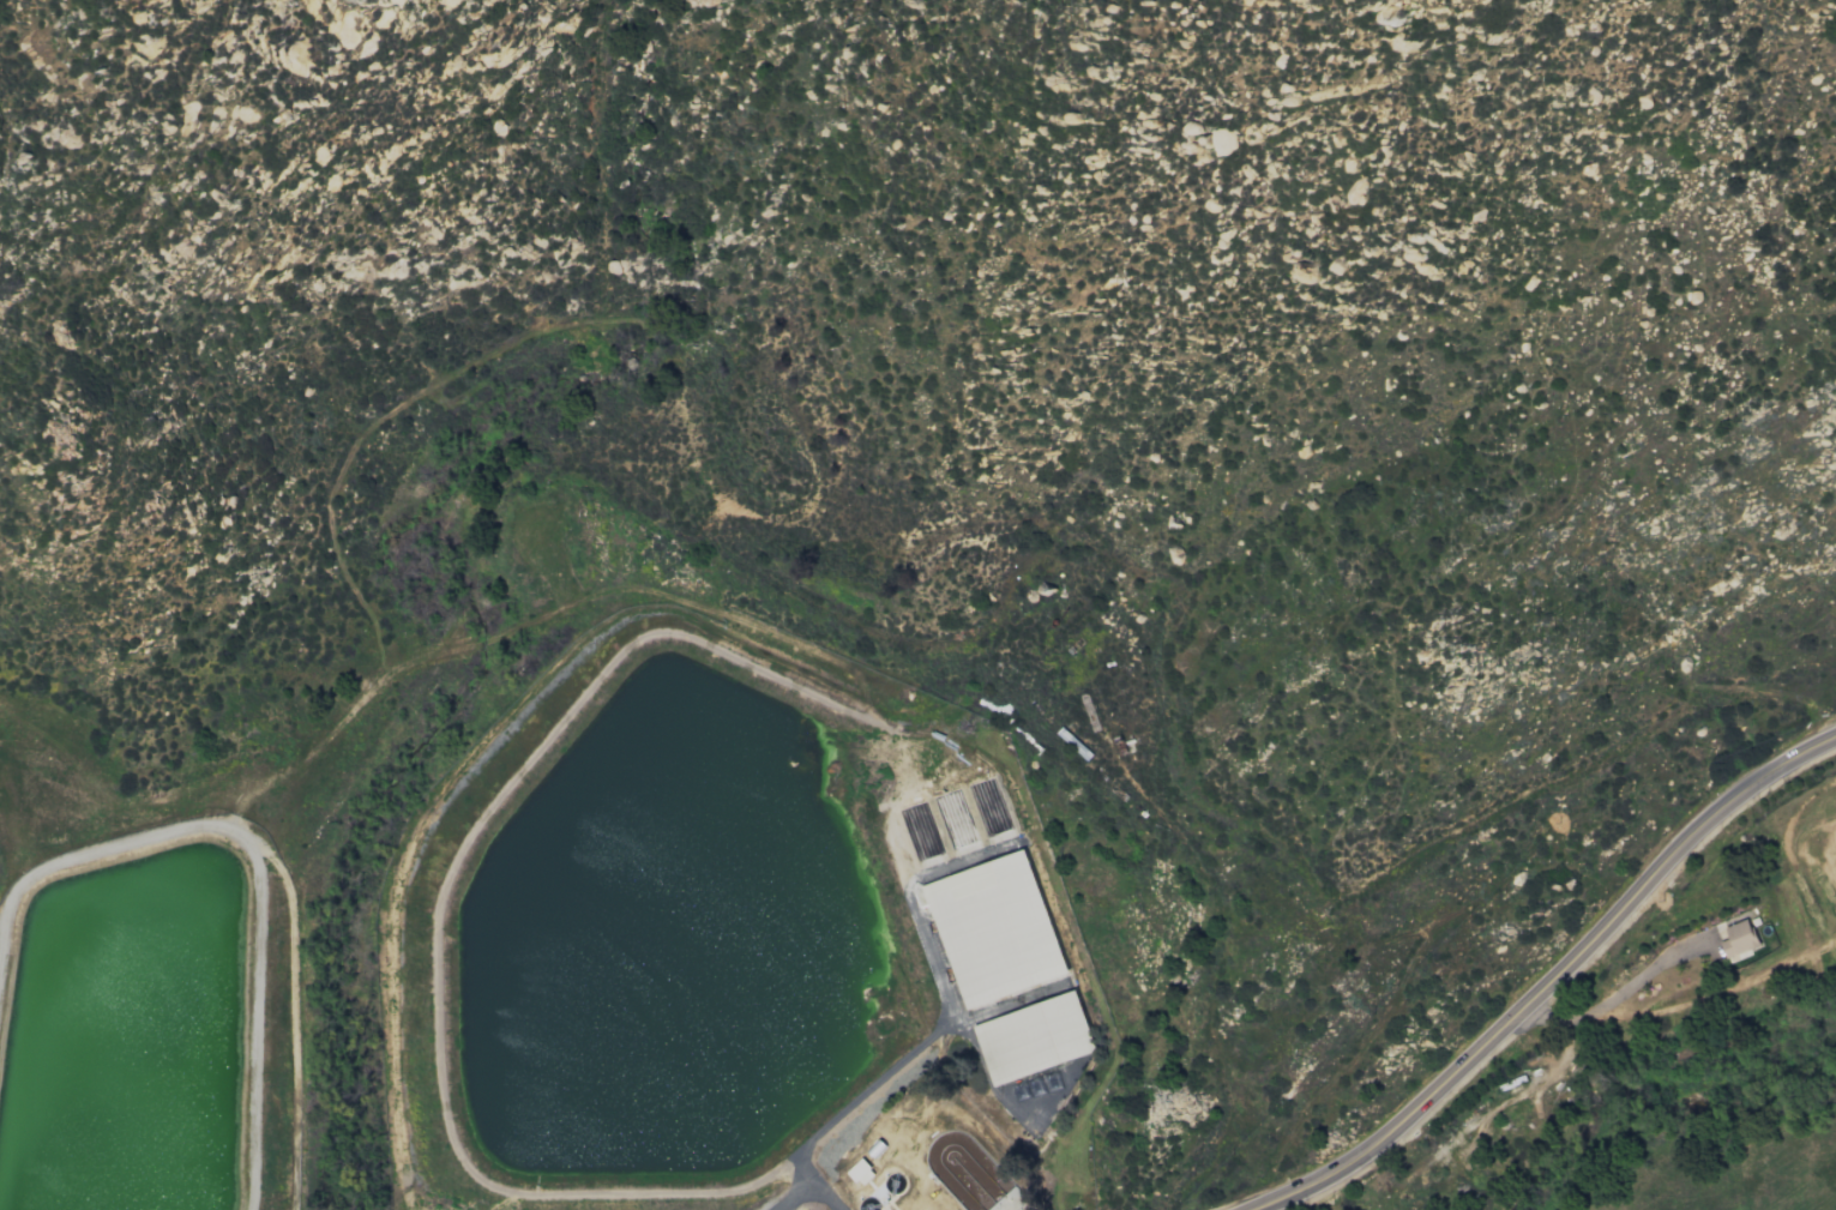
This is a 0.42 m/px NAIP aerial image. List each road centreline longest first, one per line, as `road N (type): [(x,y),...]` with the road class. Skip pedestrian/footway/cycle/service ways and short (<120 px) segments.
road 1 (secondary): [(1255,1209),(1384,1138),(1723,805),(1835,738)]

